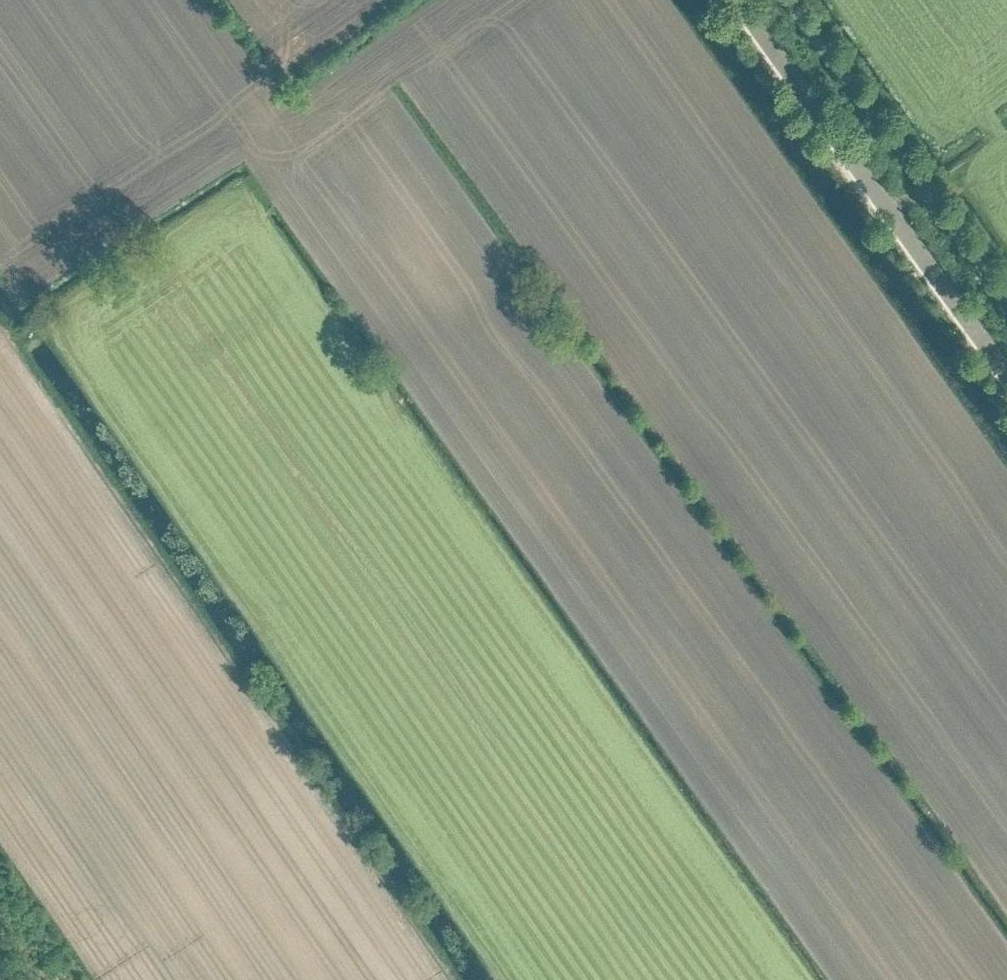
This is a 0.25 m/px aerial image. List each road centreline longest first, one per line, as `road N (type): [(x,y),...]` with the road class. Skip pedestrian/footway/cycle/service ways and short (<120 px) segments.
road 1 (tertiary): [(1006,373),(738,0)]

